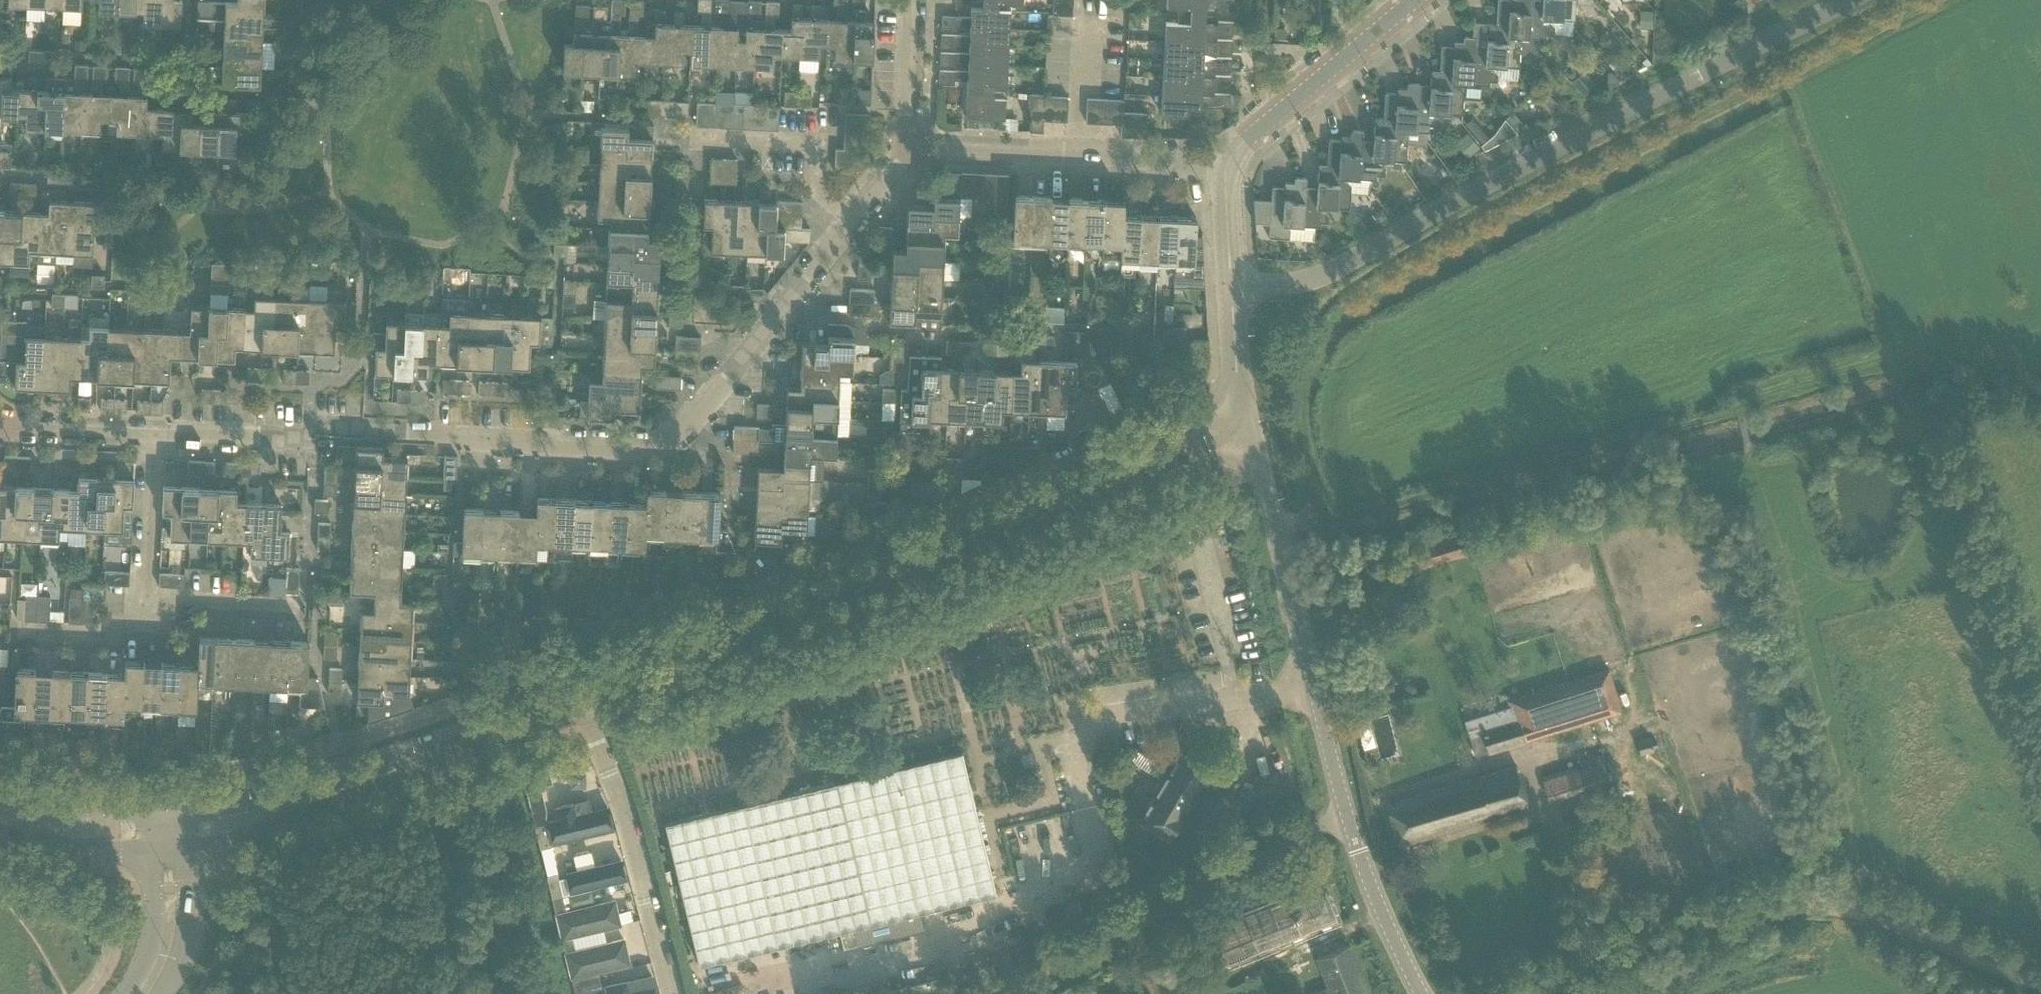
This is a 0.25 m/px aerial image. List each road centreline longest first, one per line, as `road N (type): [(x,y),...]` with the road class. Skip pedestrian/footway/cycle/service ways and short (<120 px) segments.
road 1 (tertiary): [(1231,288),(1332,270),(1859,0)]
road 2 (residential): [(154,435),(317,440),(355,433),(647,451),(686,433),(780,316)]
road 3 (tertiary): [(581,704),(1145,466)]
road 4 (track): [(1847,908),(1759,902),(1584,968),(1462,993)]
road 5 (tertiary): [(1347,818),(1251,440)]
road 6 (residential): [(1347,818),(1259,852),(1069,969),(1011,993)]
road 7 (residential): [(906,152),(1228,168)]
road 8 (residential): [(671,993),(581,704)]
road 9 (tertiary): [(1228,168),(1253,132),(1413,0)]
road 10 (tertiary): [(352,788),(581,704)]
road 11 (residential): [(699,139),(823,146),(821,201),(848,226)]
road 12 (track): [(2040,980),(1847,908)]
road 13 (residential): [(141,636),(154,435)]
road 14 (tertiary): [(1421,993),(1347,818)]
road 15 (tertiary): [(352,788),(166,810)]
road 16 (tertiary): [(189,849),(282,830),(324,812),(352,788)]
road 17 (residential): [(141,636),(186,610),(303,614)]
road 18 (tertiary): [(166,810),(0,793)]
road 19 (residential): [(154,435),(0,430)]
road 20 (residential): [(906,152),(915,0)]
road 21 (tertiary): [(162,993),(190,936),(189,849)]
road 22 (tertiary): [(0,833),(149,851)]
road 23 (tertiary): [(149,851),(148,958),(125,993)]
road 24 (track): [(1847,908),(1840,932),(1897,968),(1916,993)]
road 25 (tertiary): [(1231,288),(1223,212),(1228,168)]
road 26 (tertiary): [(1243,408),(1231,288)]

